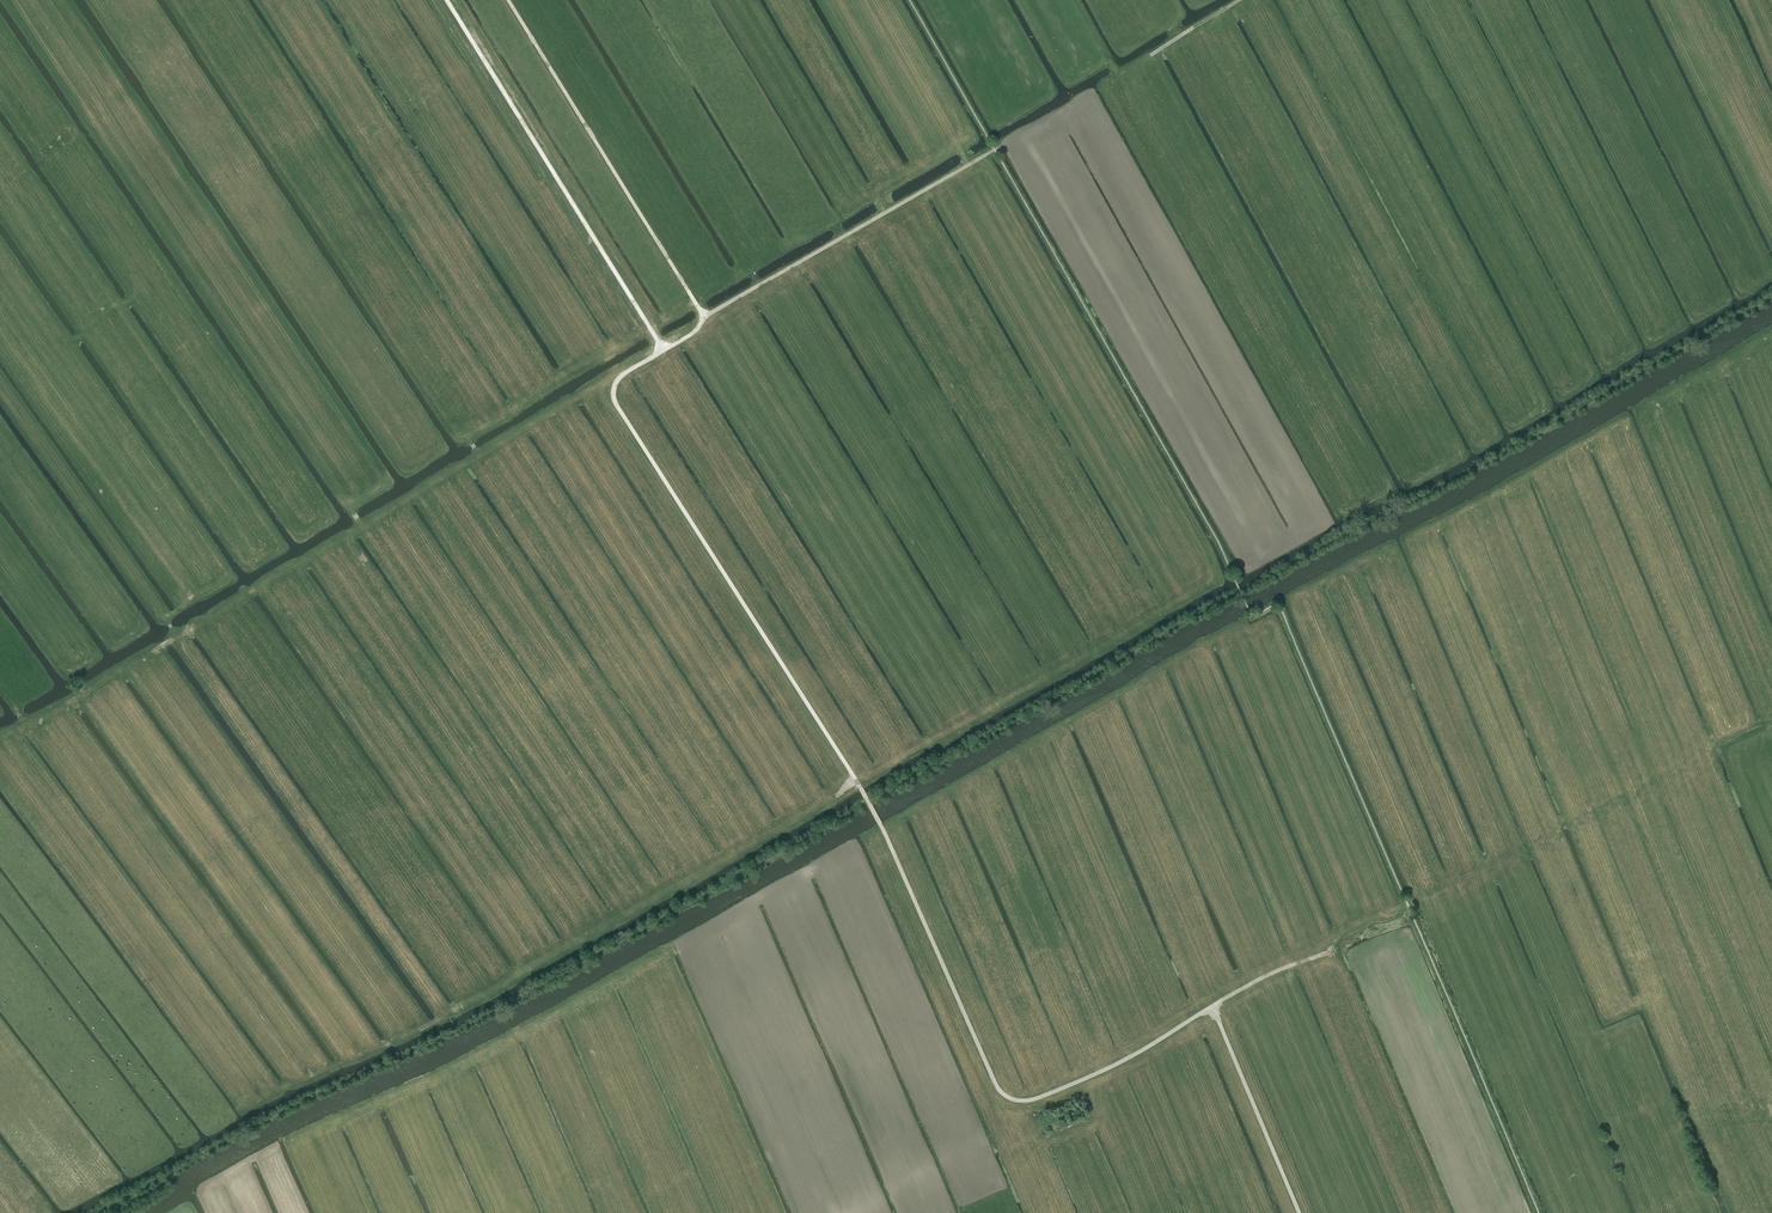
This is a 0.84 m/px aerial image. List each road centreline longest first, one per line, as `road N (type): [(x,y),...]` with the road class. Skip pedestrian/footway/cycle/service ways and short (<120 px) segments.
road 1 (track): [(1407,905),(1070,1088),(1033,1101),(1003,1095),(869,803),(615,402),(623,374),(694,332),(703,316),(1016,139)]
road 2 (track): [(508,0),(712,331)]
road 3 (track): [(1299,1212),(1212,1007)]
road 4 (track): [(1003,1095),(994,1132),(969,1160),(988,1212)]

